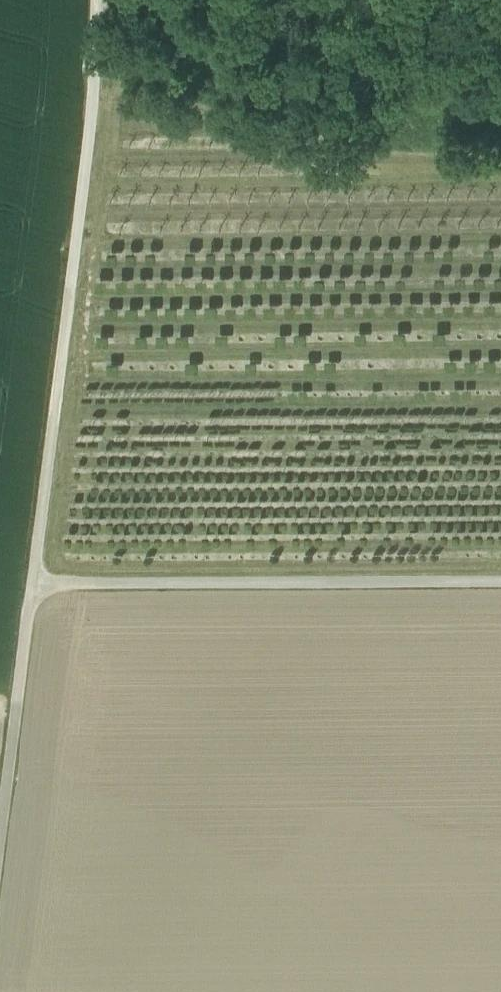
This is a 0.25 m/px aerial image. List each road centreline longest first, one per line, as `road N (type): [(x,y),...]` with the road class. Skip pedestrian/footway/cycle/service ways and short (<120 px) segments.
road 1 (track): [(103,0),(32,587)]
road 2 (track): [(32,587),(500,583)]
road 3 (track): [(103,5),(225,21),(331,71),(500,84)]
road 4 (track): [(32,587),(0,834)]

